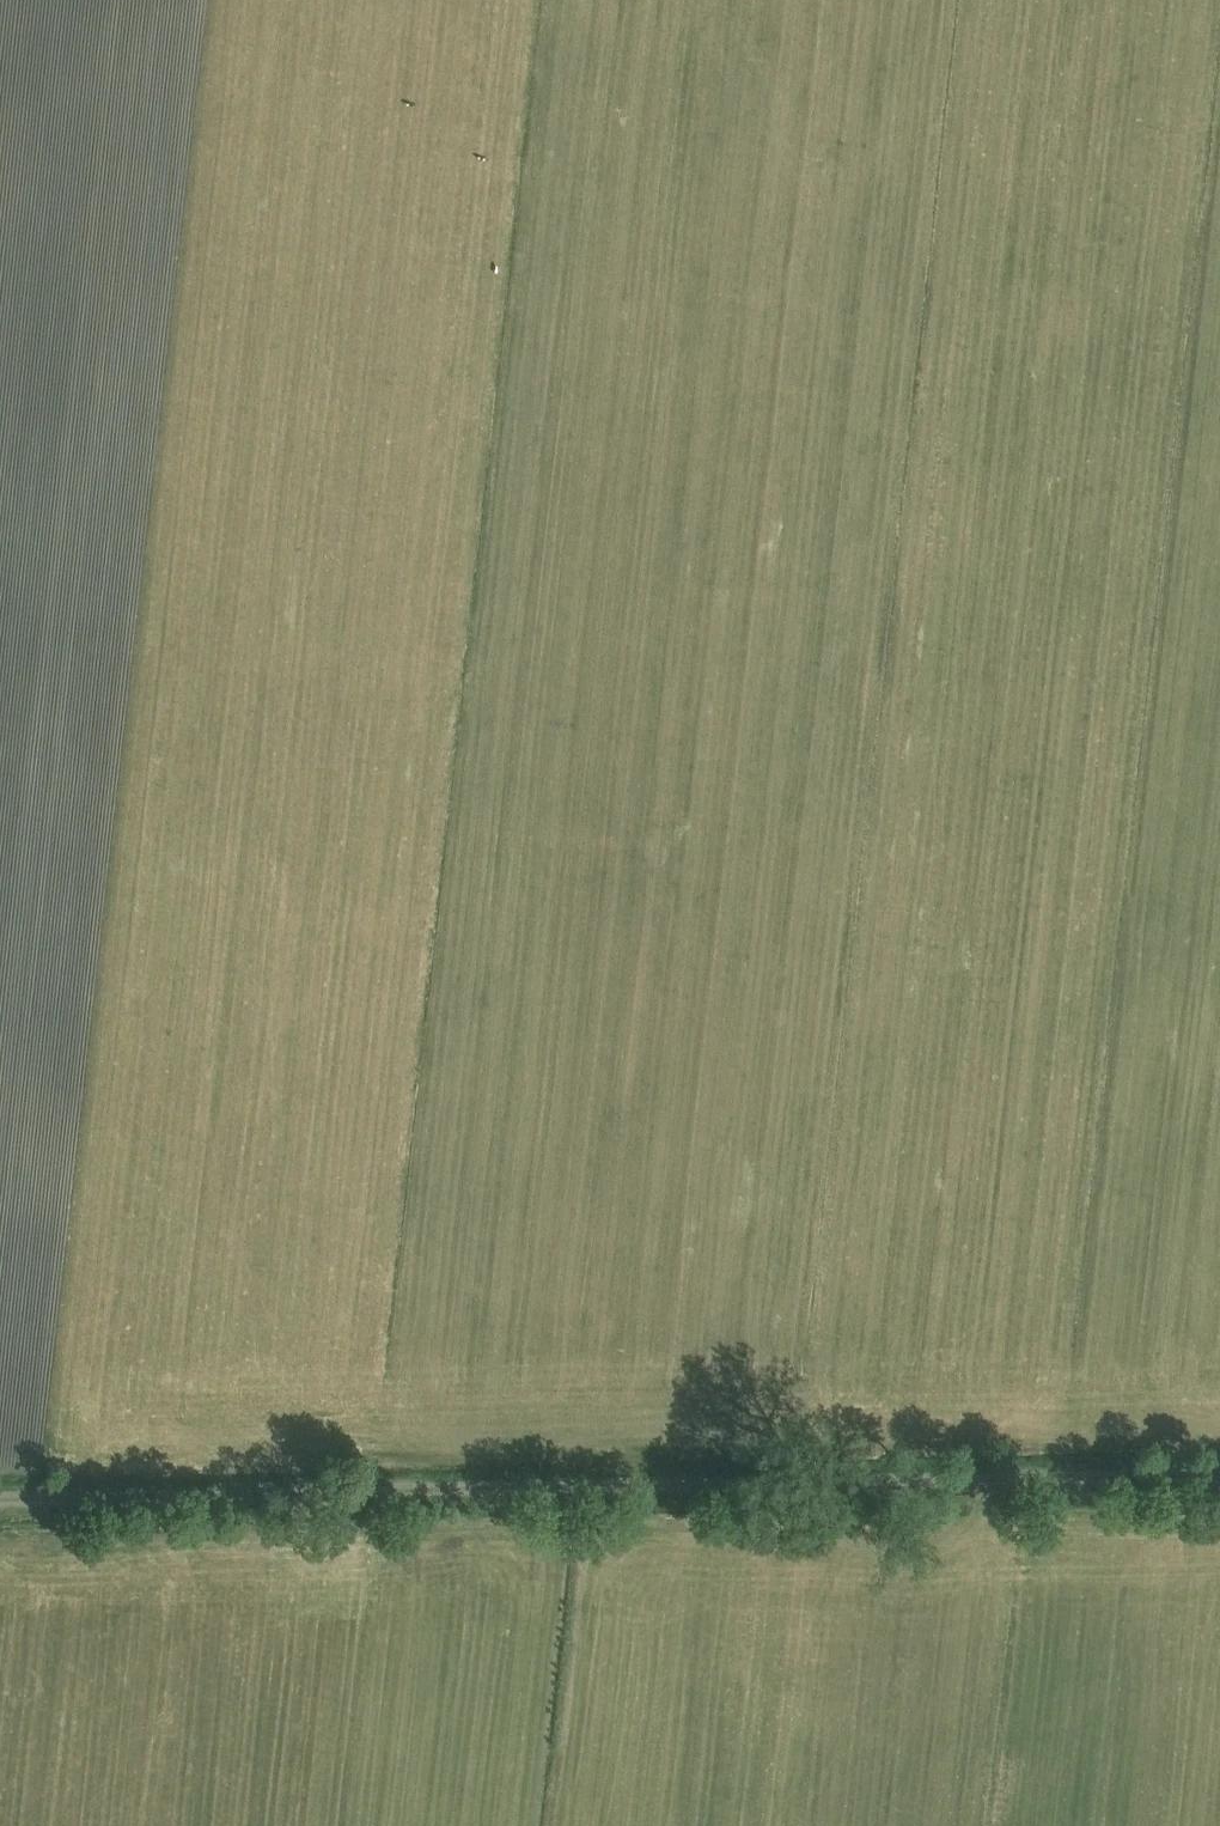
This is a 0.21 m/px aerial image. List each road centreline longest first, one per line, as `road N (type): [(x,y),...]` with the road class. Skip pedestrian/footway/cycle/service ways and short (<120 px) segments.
road 1 (track): [(1219,1475),(0,1502)]

